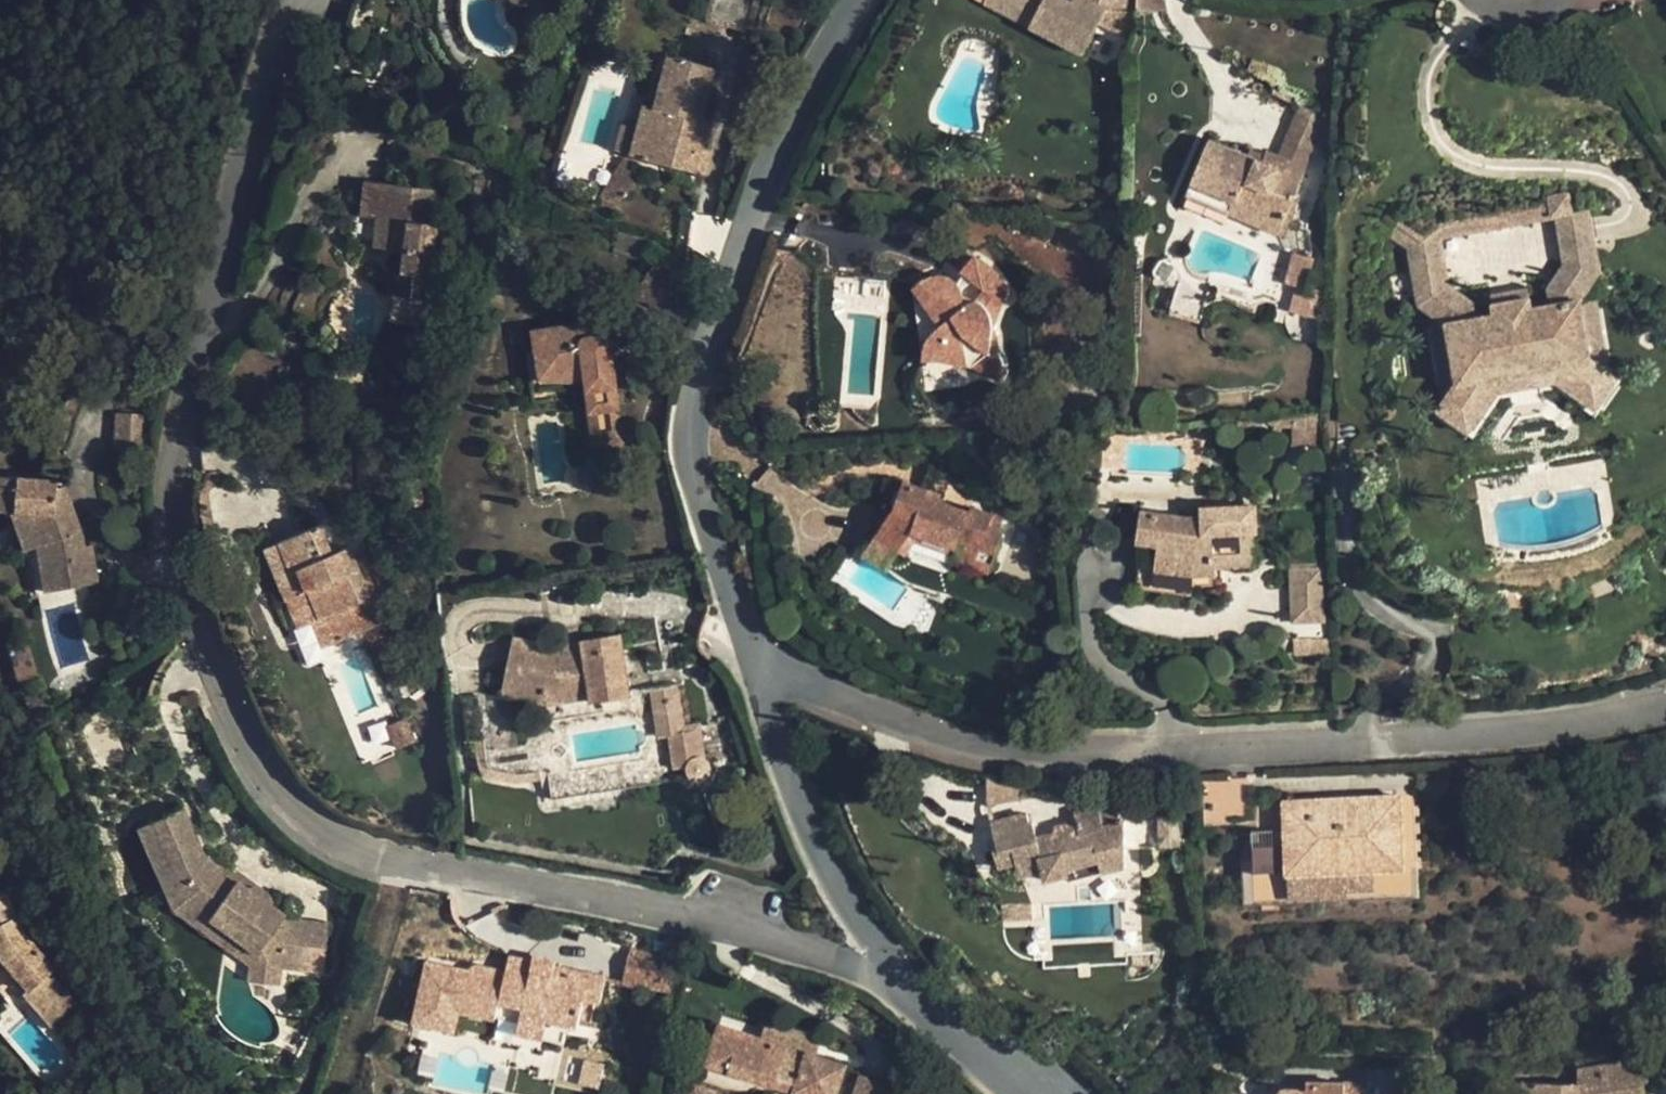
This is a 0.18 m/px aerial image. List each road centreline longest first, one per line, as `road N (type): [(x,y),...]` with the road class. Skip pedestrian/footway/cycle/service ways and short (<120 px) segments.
road 1 (residential): [(409,876),(297,807),(232,719),(179,589),(213,261),(280,0)]
road 2 (residential): [(756,687),(1012,764),(1444,757),(1665,711)]
road 3 (residential): [(756,687),(692,431),(763,195),(881,0)]
road 4 (residential): [(852,932),(693,923),(409,876)]
road 5 (residential): [(852,932),(756,687)]
road 6 (residential): [(1038,1093),(852,932)]
road 7 (residential): [(409,876),(352,1093)]

